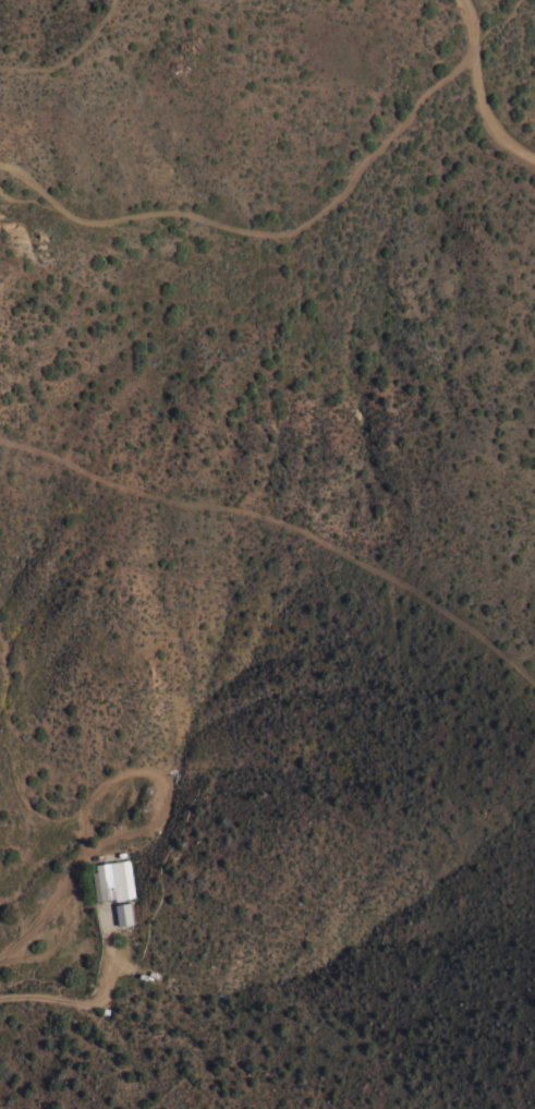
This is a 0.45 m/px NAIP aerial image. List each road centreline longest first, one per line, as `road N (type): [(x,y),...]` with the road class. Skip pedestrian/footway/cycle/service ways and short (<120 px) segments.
road 1 (track): [(0,740),(12,752),(20,799),(39,816),(68,820),(83,812),(98,786),(119,775),(143,772),(163,788),(153,825),(95,849),(32,935),(0,956)]
road 2 (track): [(534,162),(499,140),(488,121),(463,0)]
road 3 (residential): [(0,998),(94,1002),(108,943)]

